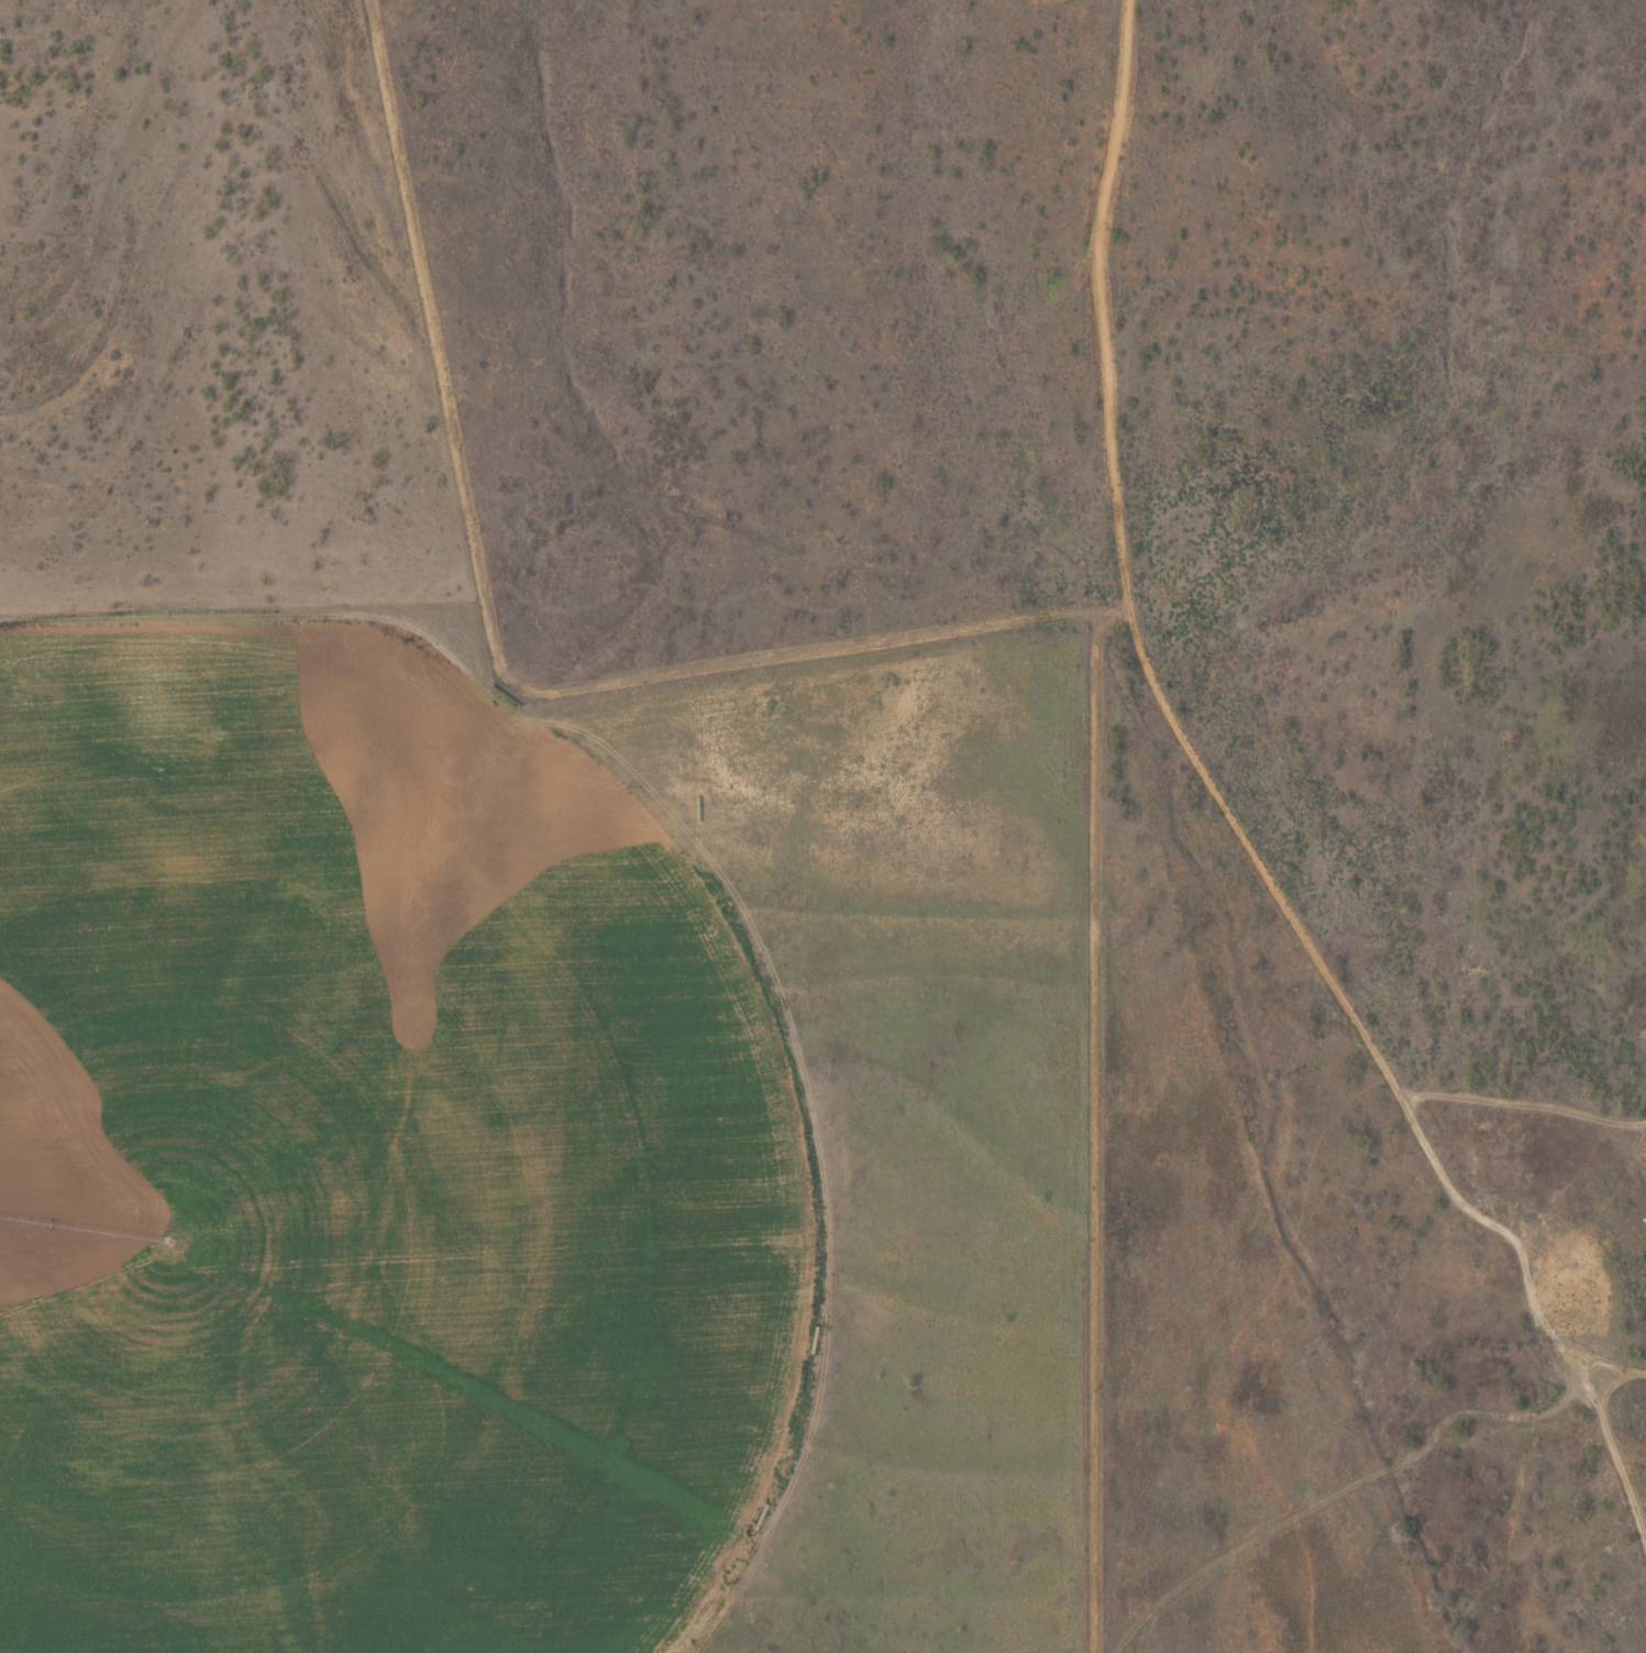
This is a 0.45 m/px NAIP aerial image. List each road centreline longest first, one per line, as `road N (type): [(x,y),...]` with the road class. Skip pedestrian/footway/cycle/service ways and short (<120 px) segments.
road 1 (residential): [(1112,0),(1100,539),(1123,653),(1196,802),(1379,1060),(1578,1398),(1645,1424)]
road 2 (residential): [(1645,1576),(1584,1442),(1578,1398)]

